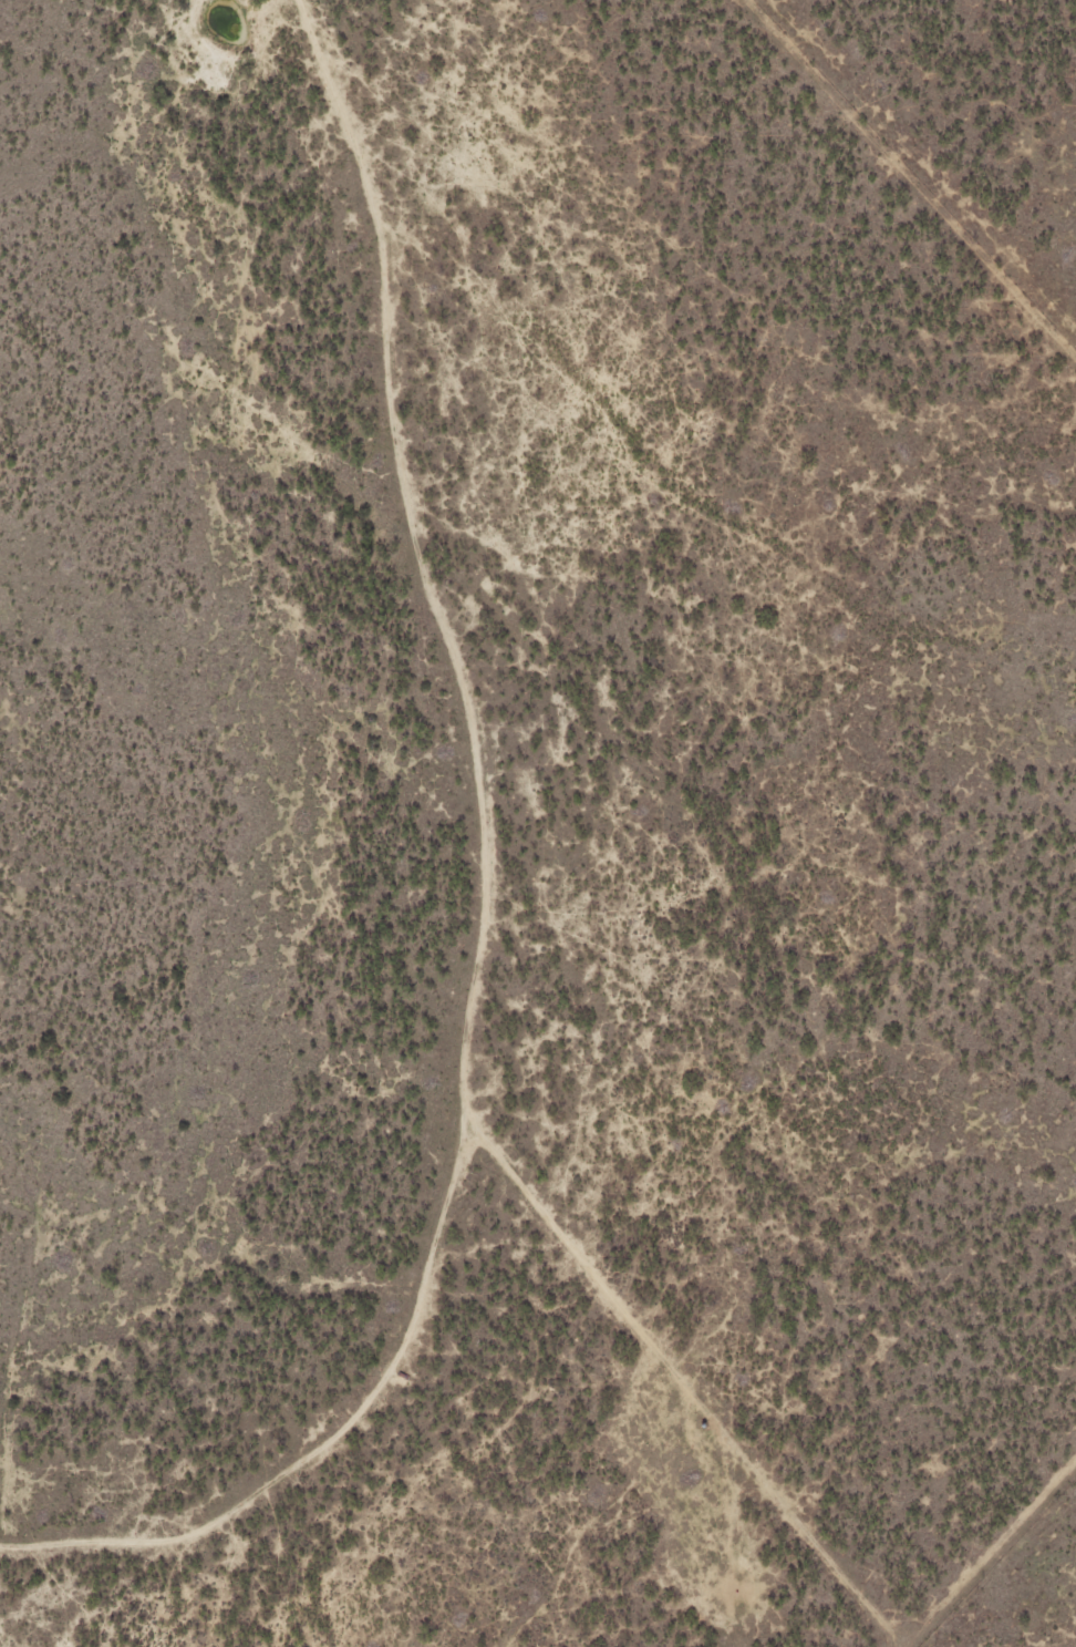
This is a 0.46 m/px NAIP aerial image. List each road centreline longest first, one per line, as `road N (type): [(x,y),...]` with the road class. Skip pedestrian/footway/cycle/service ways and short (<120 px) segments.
road 1 (track): [(0,1552),(131,1540),(263,1479),(402,1334),(452,1234),(485,984),(479,733),(430,555),(439,205)]
road 2 (track): [(1075,751),(938,628),(694,488),(600,394),(500,238),(439,205),(406,111),(294,0)]

